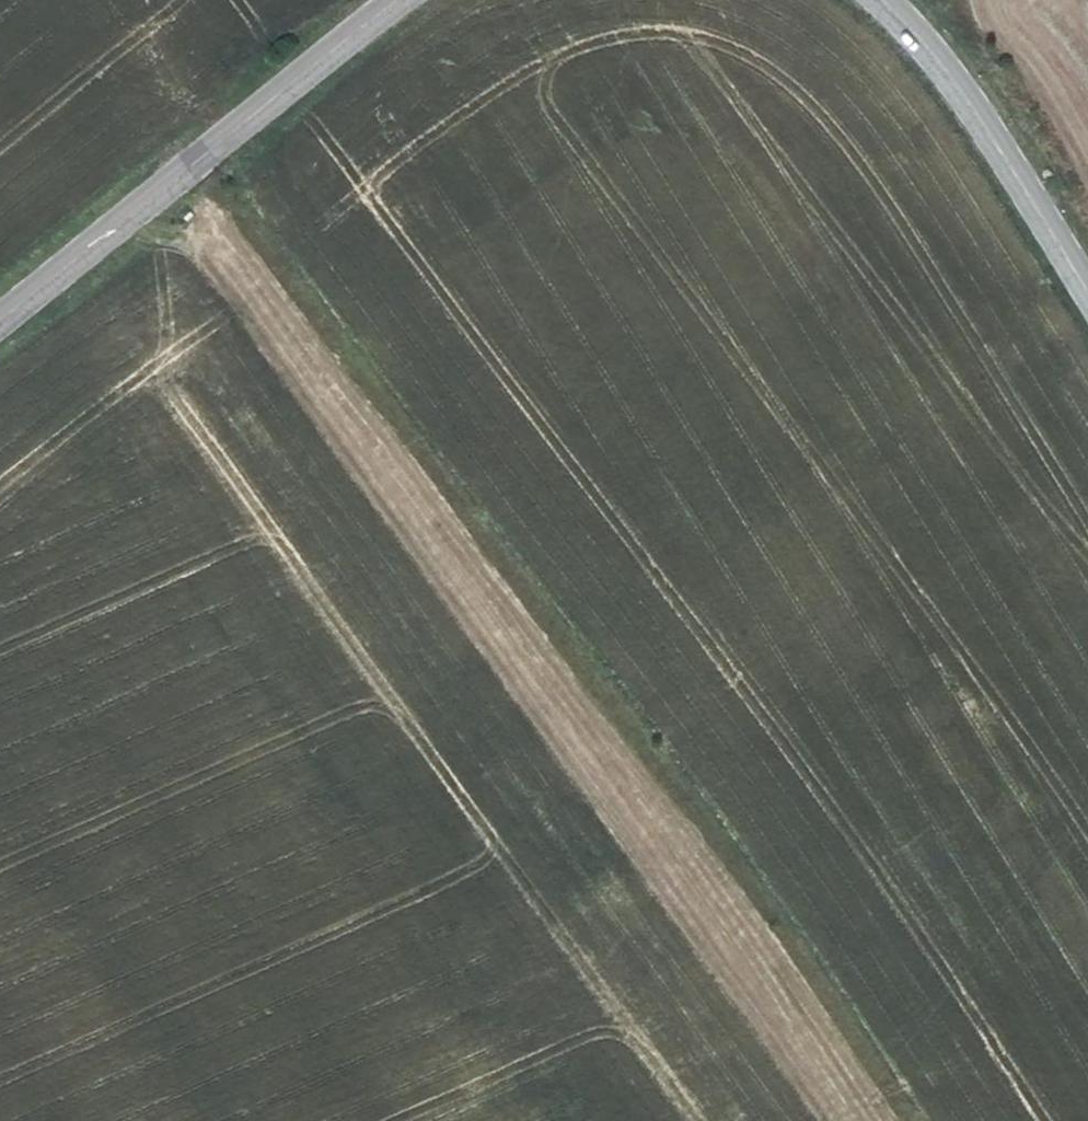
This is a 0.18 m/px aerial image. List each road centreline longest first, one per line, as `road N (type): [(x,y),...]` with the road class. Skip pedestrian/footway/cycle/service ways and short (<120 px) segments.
road 1 (secondary): [(0,317),(397,0)]
road 2 (secondary): [(878,0),(934,59),(1087,297)]

